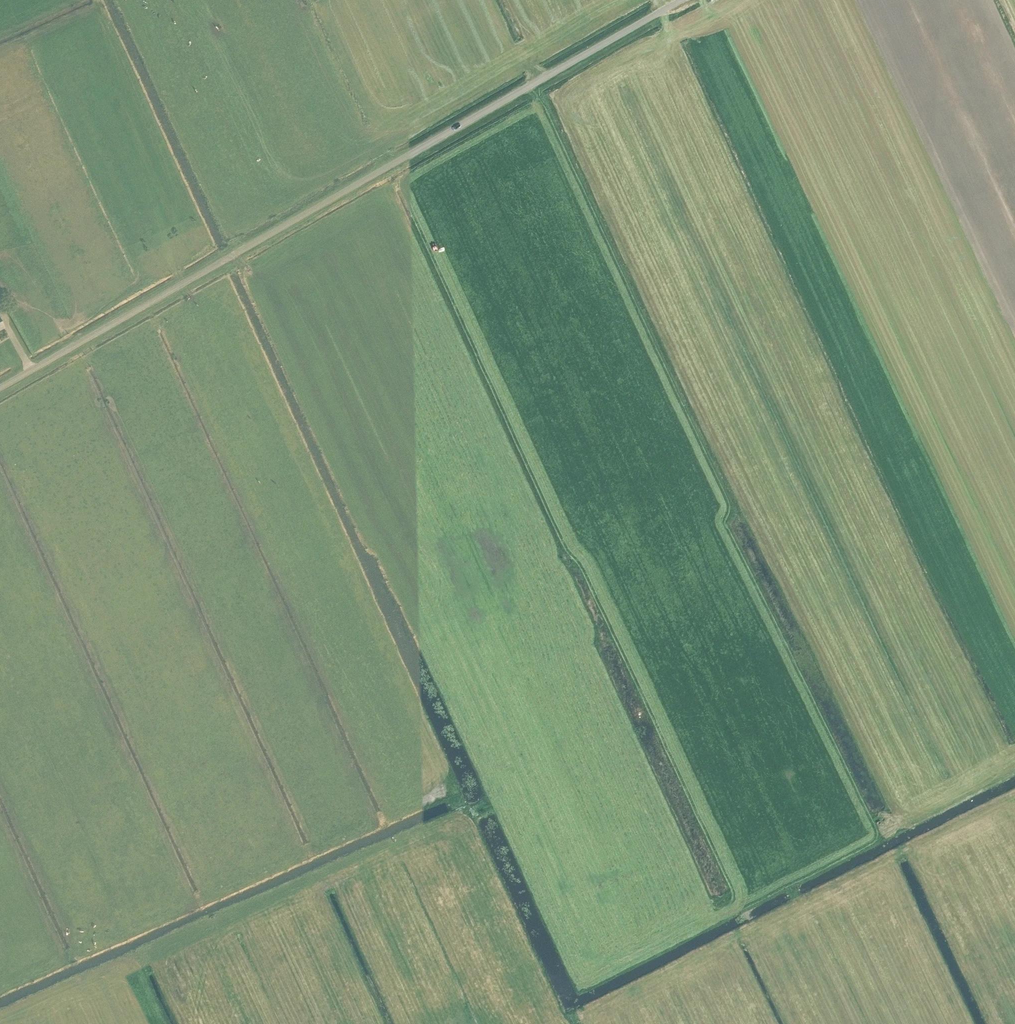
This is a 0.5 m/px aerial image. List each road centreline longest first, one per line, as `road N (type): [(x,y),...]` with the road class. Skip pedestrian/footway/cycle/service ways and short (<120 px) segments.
road 1 (unclassified): [(0,388),(681,0)]

